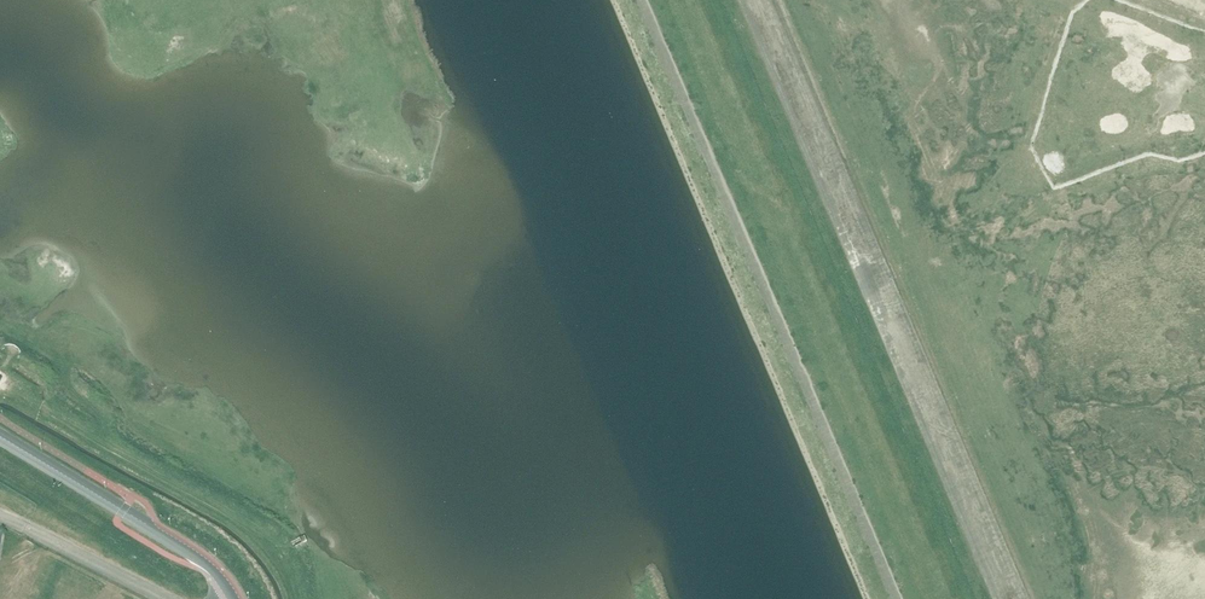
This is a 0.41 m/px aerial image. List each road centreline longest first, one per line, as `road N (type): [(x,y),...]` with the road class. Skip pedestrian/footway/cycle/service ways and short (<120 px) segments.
road 1 (unclassified): [(234,598),(202,561),(0,437)]

